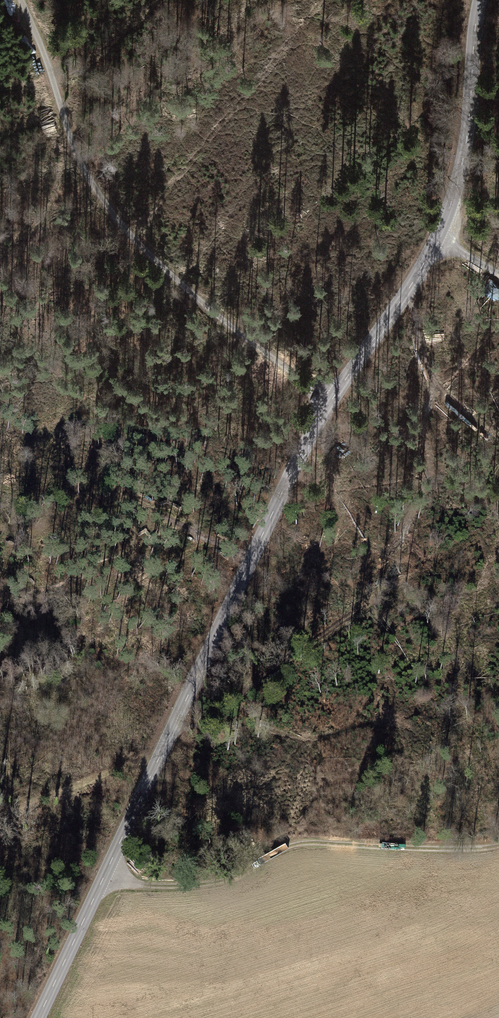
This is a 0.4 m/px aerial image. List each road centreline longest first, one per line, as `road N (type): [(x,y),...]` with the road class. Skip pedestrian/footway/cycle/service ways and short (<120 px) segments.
road 1 (tertiary): [(479,0),(463,172),(446,243),(327,395),(37,1017)]
road 2 (track): [(327,395),(138,240),(88,176),(24,0)]
road 3 (track): [(498,838),(305,841),(231,879),(193,883),(143,885),(105,874)]

